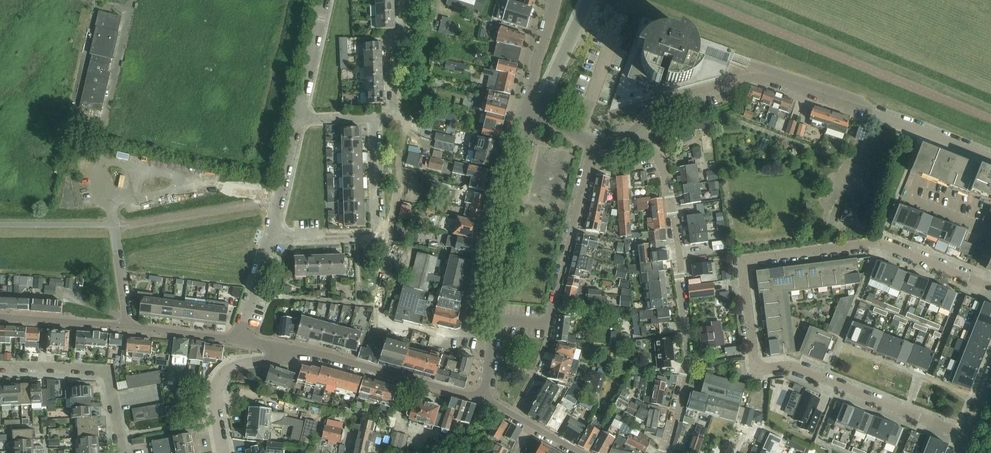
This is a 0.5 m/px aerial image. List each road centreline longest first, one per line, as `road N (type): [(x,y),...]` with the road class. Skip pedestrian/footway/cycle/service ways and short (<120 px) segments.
road 1 (unclassified): [(990,289),(880,243),(744,261),(759,369),(788,367),(964,435)]
road 2 (residential): [(990,162),(759,77),(665,103),(637,127)]
road 3 (residential): [(666,452),(687,358),(667,179),(637,127)]
road 4 (residential): [(494,319),(534,113)]
road 5 (residential): [(291,349),(485,401)]
road 6 (residential): [(0,367),(106,372),(121,452)]
road 7 (residential): [(593,142),(551,323)]
road 8 (residential): [(224,452),(218,382),(229,368),(291,349)]
road 9 (residential): [(374,118),(396,117),(393,46),(405,32),(404,0)]
road 10 (residential): [(129,326),(0,317)]
road 11 (residential): [(534,113),(586,0)]
road 12 (residential): [(325,0),(296,120)]
road 13 (residential): [(296,120),(270,238)]

